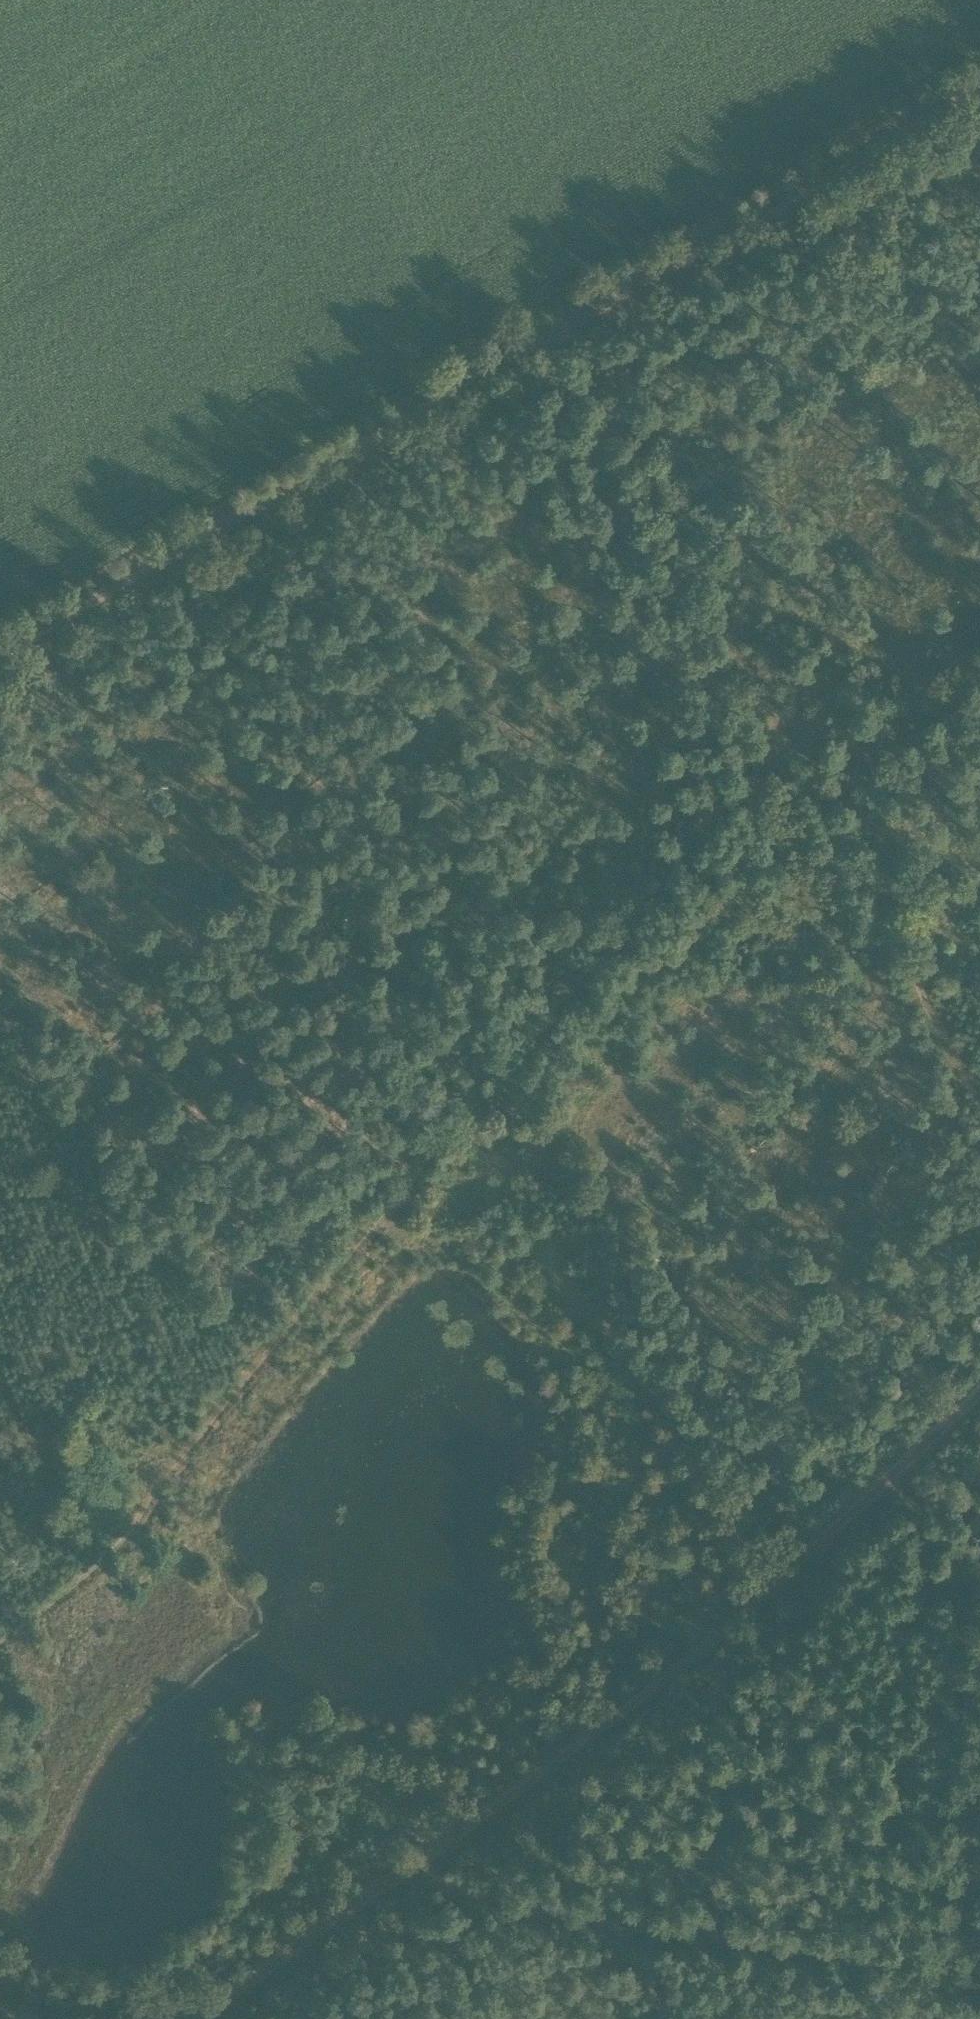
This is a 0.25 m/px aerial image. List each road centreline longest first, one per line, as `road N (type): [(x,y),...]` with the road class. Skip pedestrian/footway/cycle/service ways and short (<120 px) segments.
road 1 (track): [(0,654),(568,327)]
road 2 (track): [(979,92),(568,327)]
road 3 (track): [(396,1885),(728,1628)]
road 4 (track): [(979,1989),(605,1926)]
road 5 (track): [(728,1628),(979,1396)]
road 6 (track): [(979,1104),(821,806)]
road 7 (track): [(200,2018),(396,1885)]
road 8 (track): [(396,1885),(453,1888),(605,1926)]

